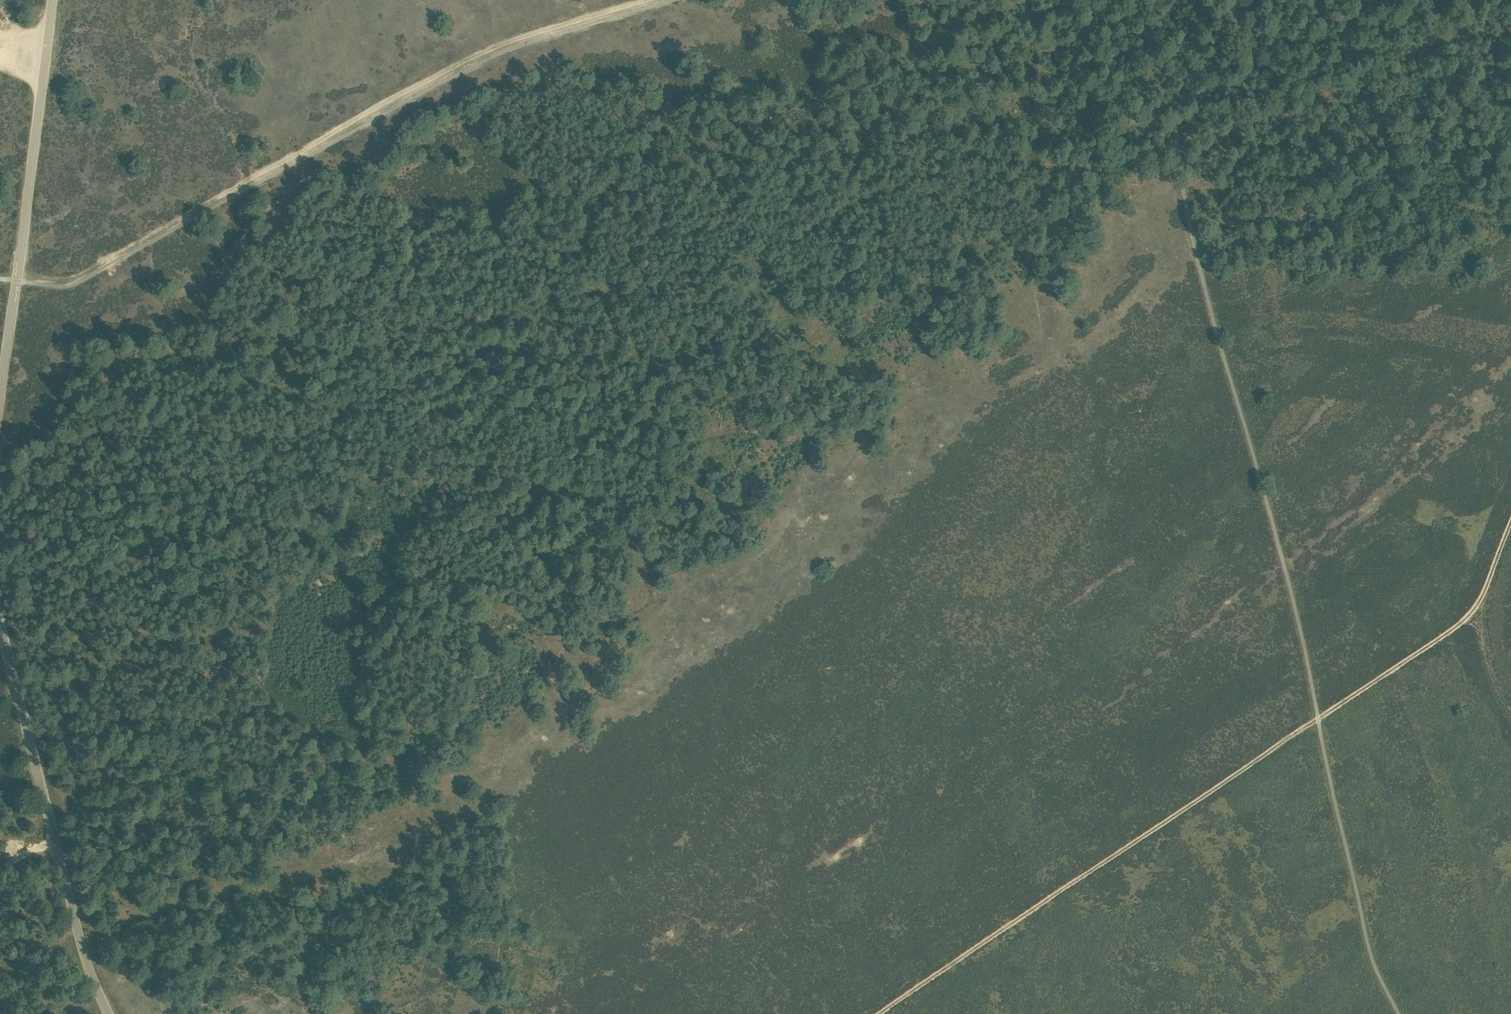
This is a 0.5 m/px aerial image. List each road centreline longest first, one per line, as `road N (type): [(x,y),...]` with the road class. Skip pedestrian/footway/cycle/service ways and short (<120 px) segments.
road 1 (track): [(873,1013),(1457,626),(1478,602),(1510,520)]
road 2 (track): [(636,0),(491,46),(83,269),(63,276),(18,273)]
road 3 (unclassified): [(108,1013),(79,950),(0,630)]
road 4 (unclassified): [(0,389),(52,0)]

